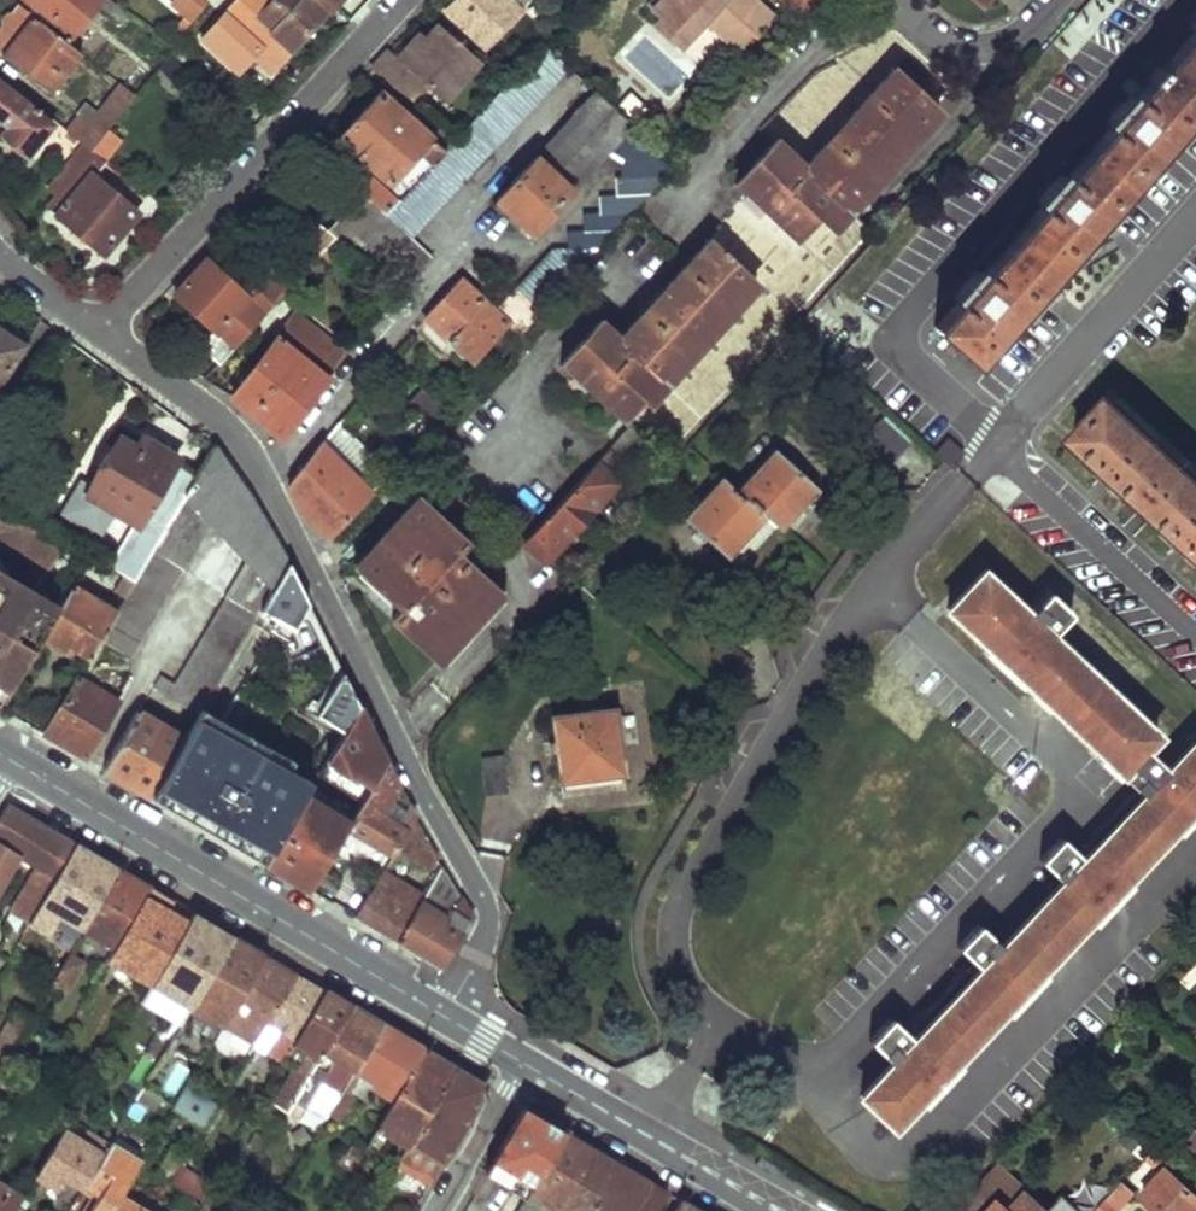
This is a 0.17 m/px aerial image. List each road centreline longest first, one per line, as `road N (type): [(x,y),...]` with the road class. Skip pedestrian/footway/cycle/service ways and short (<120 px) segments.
road 1 (residential): [(397,740),(524,607),(505,527),(523,383),(573,321),(634,290),(701,214)]
road 2 (secondary): [(9,759),(443,1016)]
road 3 (residential): [(103,330),(401,0)]
road 4 (residential): [(266,484),(464,240)]
road 5 (residential): [(443,1016),(480,946),(484,904),(397,740)]
road 6 (secondary): [(525,1064),(782,1210)]
road 7 (residential): [(397,740),(266,484)]
road 8 (residential): [(705,161),(879,0)]
road 9 (residential): [(266,484),(232,431),(103,330)]
road 10 (residential): [(464,240),(446,227),(568,89)]
road 11 (residential): [(893,0),(943,45),(975,54),(1029,34),(1059,0)]
road 12 (residential): [(464,240),(505,277),(609,172)]
road 13 (residential): [(439,1210),(525,1064)]
road 14 (residential): [(103,330),(0,257)]

